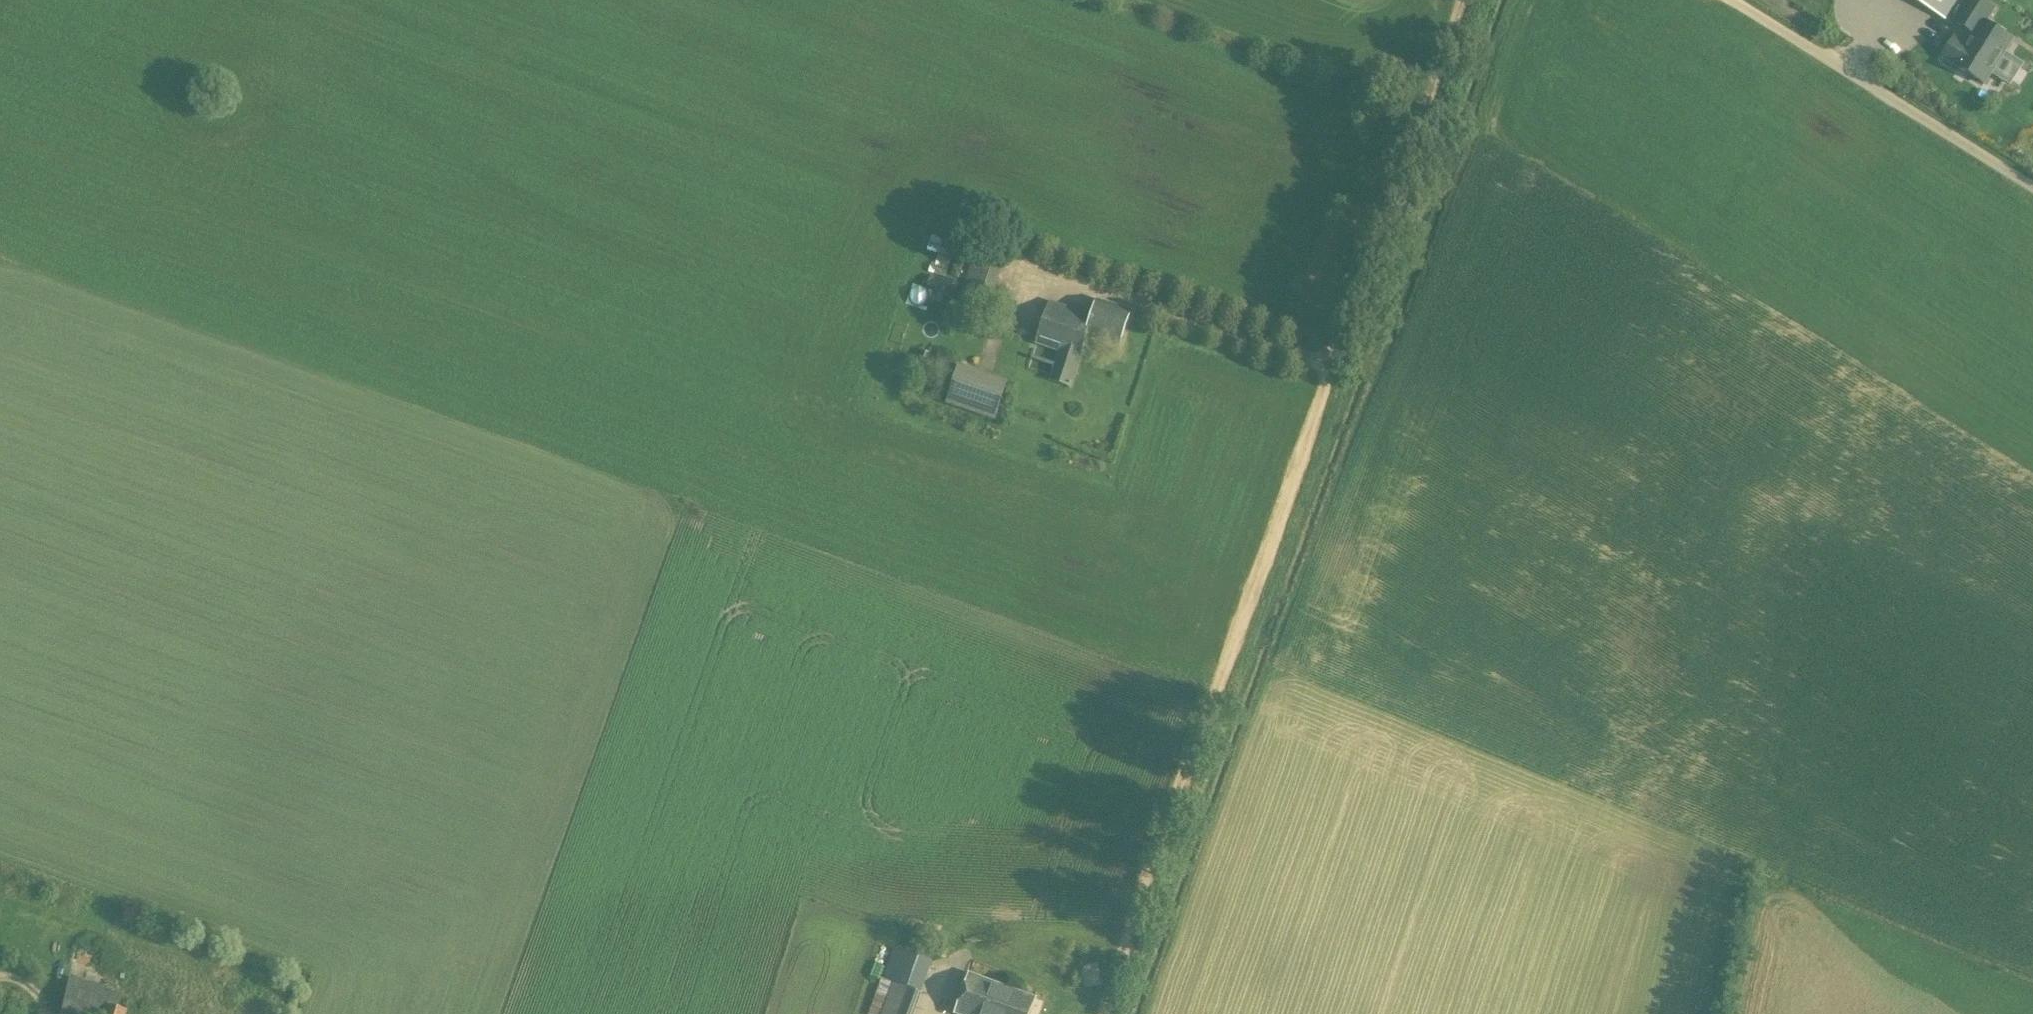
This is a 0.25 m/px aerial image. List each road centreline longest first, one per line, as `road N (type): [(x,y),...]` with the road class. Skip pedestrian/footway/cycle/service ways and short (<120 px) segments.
road 1 (track): [(1100,1013),(1465,0)]
road 2 (unclassified): [(2032,190),(1735,1)]

